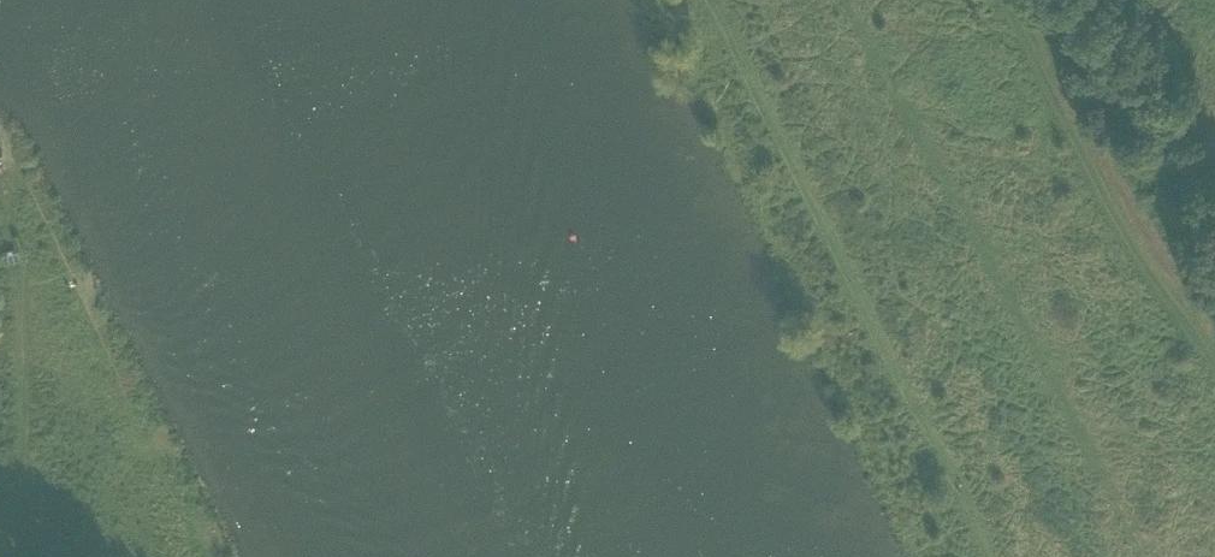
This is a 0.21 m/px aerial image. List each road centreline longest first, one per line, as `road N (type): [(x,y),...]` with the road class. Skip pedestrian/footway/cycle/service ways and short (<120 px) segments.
road 1 (track): [(1142,556),(844,0)]
road 2 (track): [(711,0),(990,556)]
road 3 (track): [(1214,330),(1040,0)]

